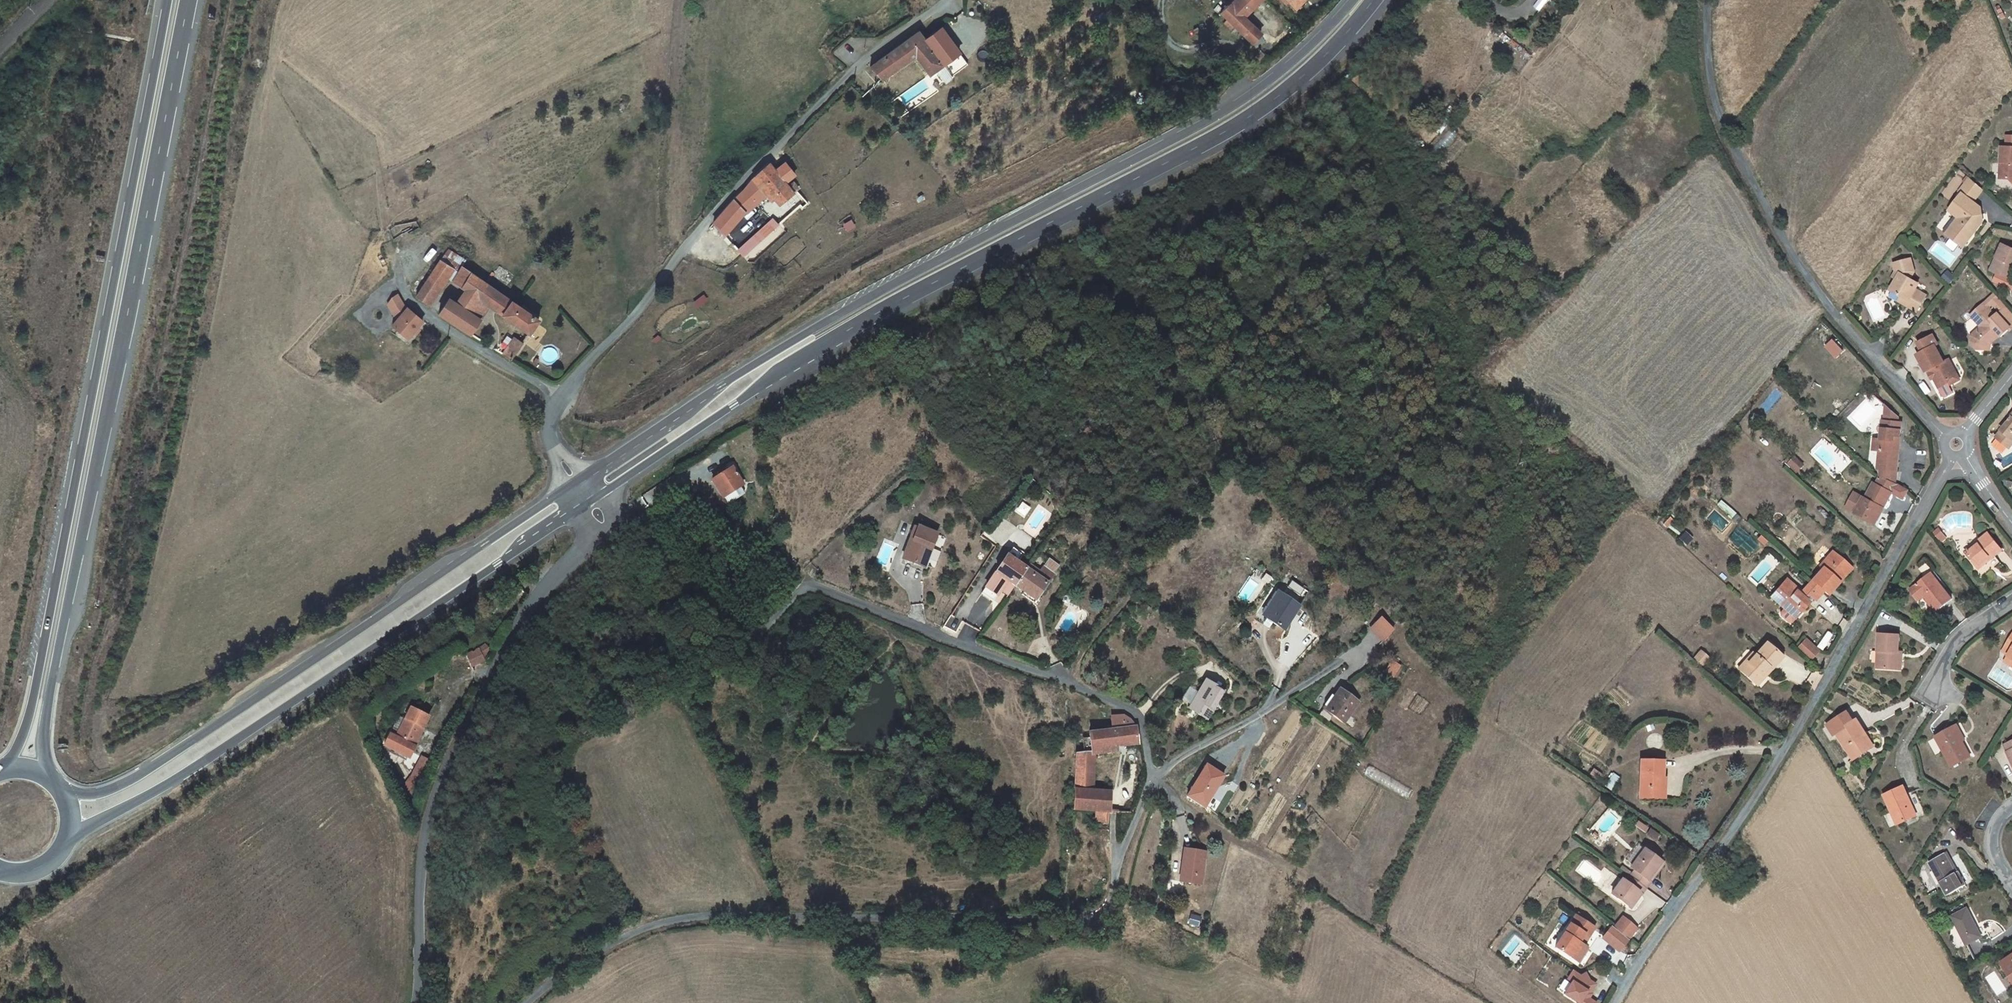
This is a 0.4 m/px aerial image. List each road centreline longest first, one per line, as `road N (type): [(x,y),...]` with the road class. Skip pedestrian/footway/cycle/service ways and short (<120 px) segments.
road 1 (secondary): [(605,492),(830,341),(1271,104),(1374,0)]
road 2 (secondary): [(1351,0),(1311,46),(1216,118),(850,311),(588,475)]
road 3 (motorway): [(47,777),(44,734),(190,0)]
road 4 (motorway): [(167,0),(24,731),(8,769)]
road 5 (unclassified): [(527,1002),(607,945),(694,919),(1090,919),(1115,893),(1150,777)]
road 6 (unclassified): [(1150,777),(1142,717),(807,585),(750,636),(736,634),(624,521),(615,524)]
road 7 (unclassified): [(1953,456),(1771,770),(1616,1002)]
road 8 (secondary): [(72,835),(254,728),(578,510)]
road 9 (secondary): [(565,490),(149,769),(101,793),(66,793)]
road 10 (unclassified): [(564,397),(733,191),(881,47),(948,0)]
road 11 (residential): [(1946,438),(1828,307),(1765,209),(1716,100),(1710,0)]
road 12 (unclassified): [(416,1002),(422,868),(447,781),(540,599),(592,544)]
road 13 (residential): [(1150,777),(1271,711),(1352,654)]
road 14 (residential): [(410,301),(564,397)]
road 15 (residential): [(2011,603),(1953,646),(1919,699)]

